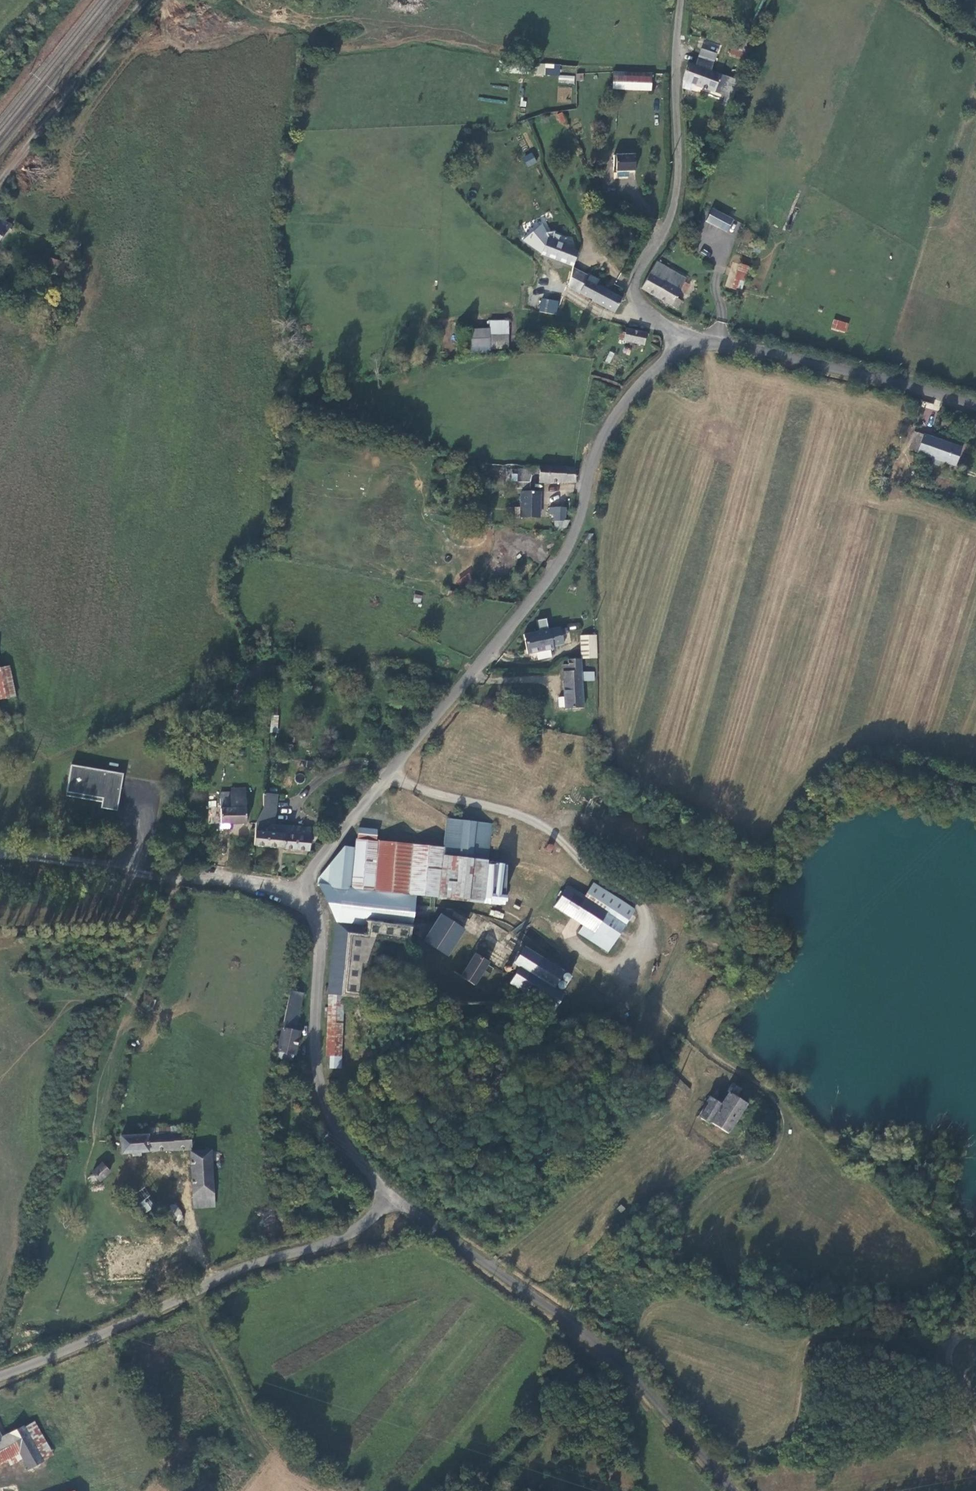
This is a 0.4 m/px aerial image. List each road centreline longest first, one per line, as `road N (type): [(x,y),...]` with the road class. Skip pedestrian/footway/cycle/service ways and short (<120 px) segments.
road 1 (unclassified): [(684,350),(613,421),(563,556),(298,892)]
road 2 (unclassified): [(397,1200),(604,1350),(735,1490)]
road 3 (unclassified): [(0,1376),(110,1333),(221,1274),(351,1233),(397,1200)]
road 4 (unclassified): [(684,350),(644,312),(636,287),(675,207),(682,0)]
road 5 (unclassified): [(298,892),(319,942),(318,1079),(373,1177),(397,1200)]
road 6 (unclassified): [(975,402),(733,346),(684,350)]
road 7 (track): [(141,0),(0,184)]

